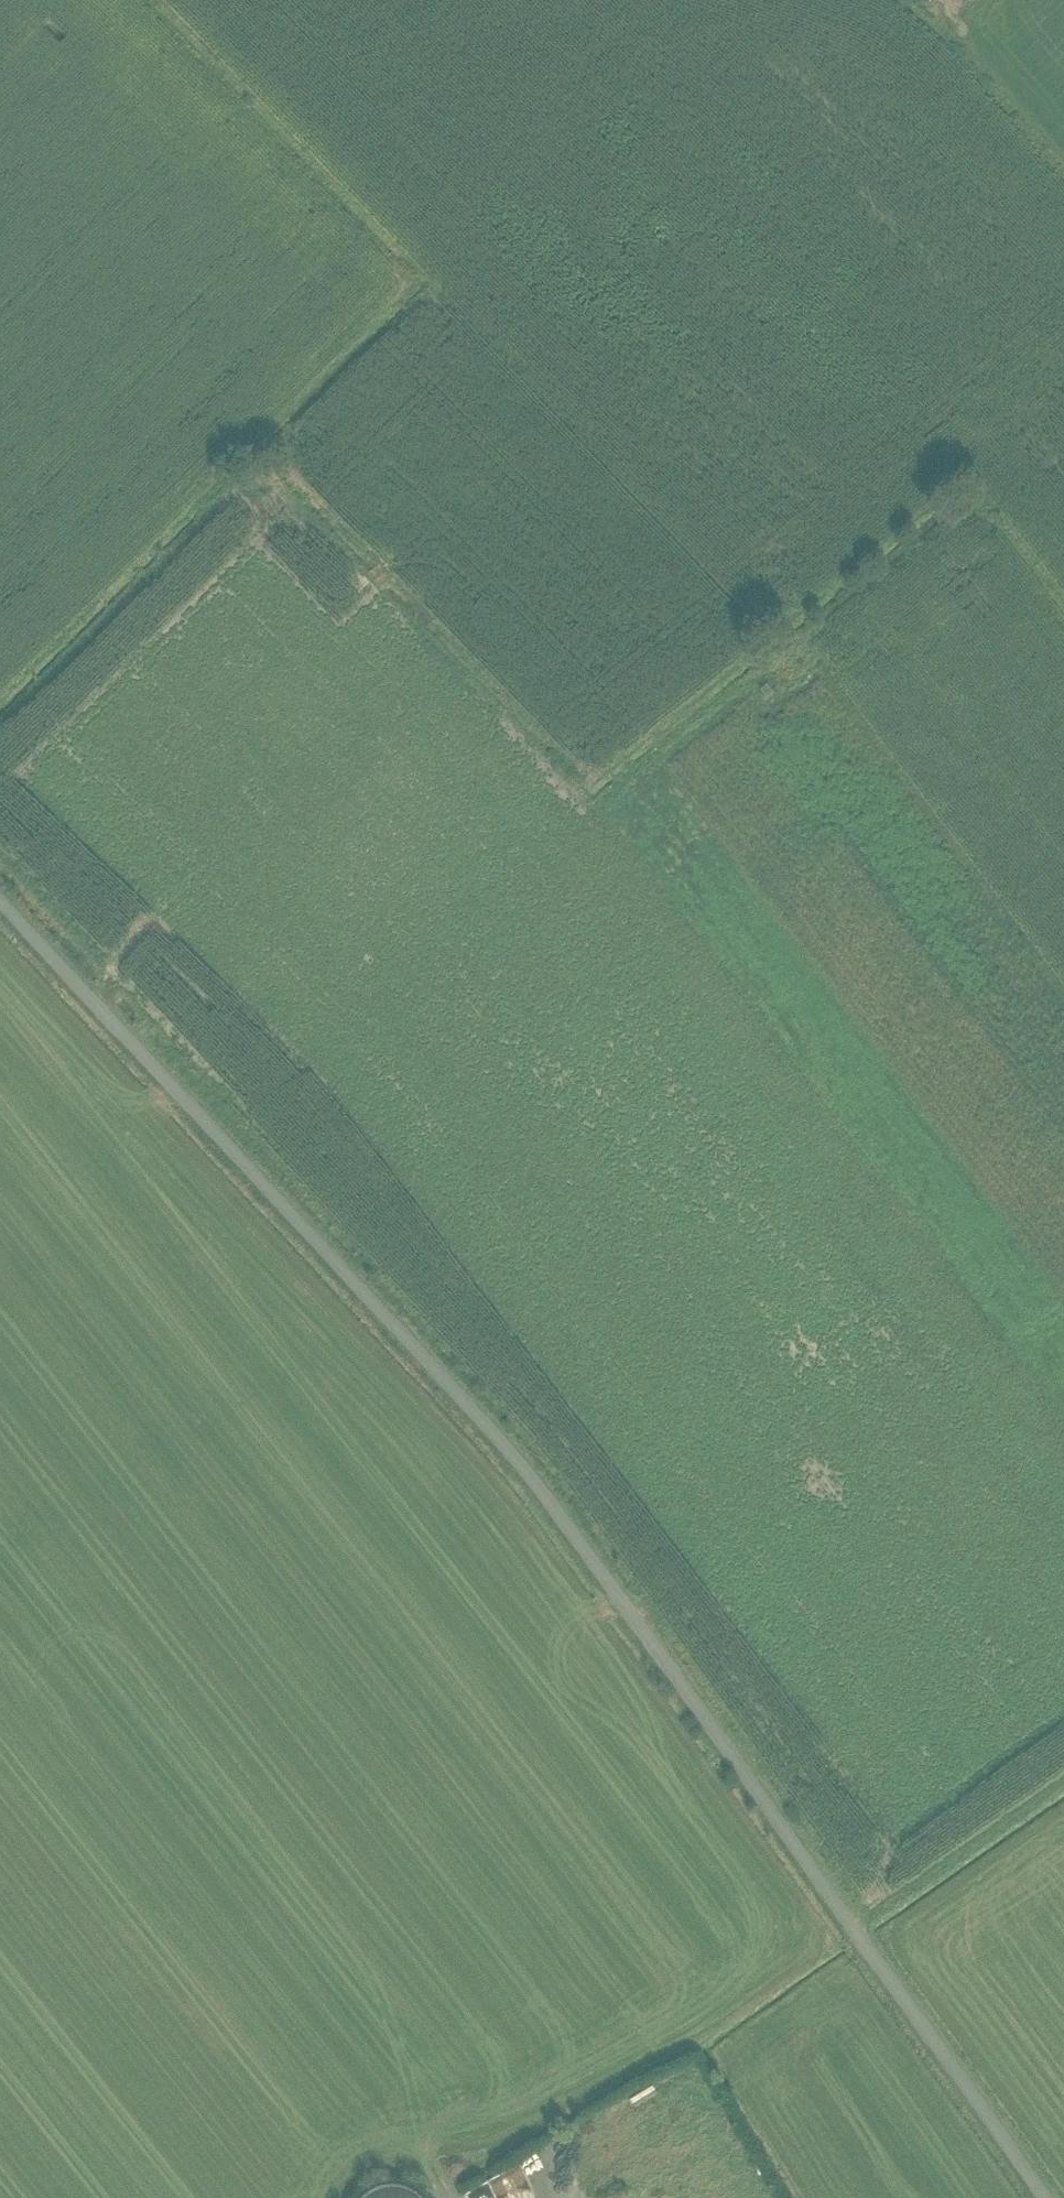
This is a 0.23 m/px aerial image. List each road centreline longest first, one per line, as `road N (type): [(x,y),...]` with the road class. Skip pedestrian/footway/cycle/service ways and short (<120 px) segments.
road 1 (unclassified): [(1047,2197),(491,1427),(0,902)]

